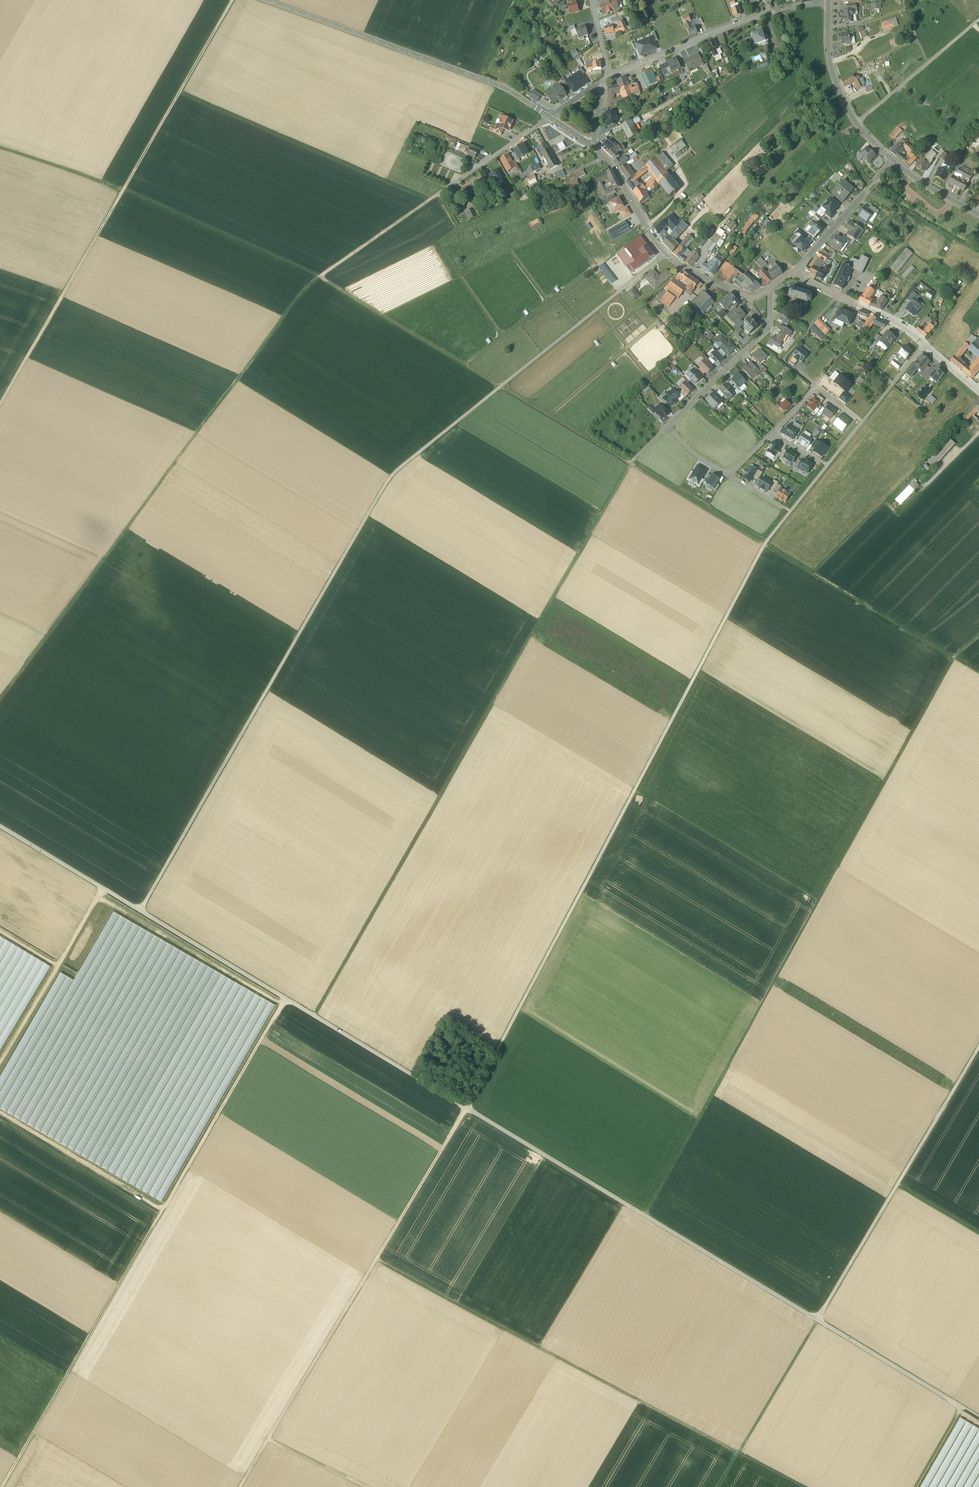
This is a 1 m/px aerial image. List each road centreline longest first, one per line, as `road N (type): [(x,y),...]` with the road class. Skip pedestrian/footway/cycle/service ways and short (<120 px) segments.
road 1 (track): [(241,1486),(467,1108),(764,545),(859,426)]
road 2 (track): [(978,673),(319,276),(123,189)]
road 3 (track): [(141,910),(978,1419)]
road 4 (track): [(376,1260),(742,1456),(978,1046)]
road 5 (track): [(141,910),(388,481),(666,253)]
road 6 (track): [(663,430),(631,464),(314,1016)]
road 7 (track): [(647,1218),(953,658)]
road 8 (track): [(285,999),(2,1486)]
road 9 (track): [(319,276),(0,698)]
road 10 (track): [(0,403),(231,0)]
road 11 (unclassified): [(522,99),(263,0)]
road 12 (track): [(430,200),(179,91)]
road 13 (residential): [(610,76),(729,26),(828,2)]
road 14 (residential): [(978,391),(904,328),(793,273)]
road 15 (residential): [(748,296),(666,253),(596,146)]
road 16 (track): [(0,1061),(103,889)]
road 17 (residential): [(828,2),(836,83),(856,123),(893,160)]
road 18 (track): [(0,827),(141,910)]
road 19 (track): [(978,20),(856,123)]
road 20 (residential): [(893,160),(793,273)]
road 21 (track): [(319,276),(439,194)]
road 22 (residential): [(768,325),(668,425)]
road 23 (residential): [(439,194),(550,118)]
road 24 (track): [(0,150),(123,189)]

